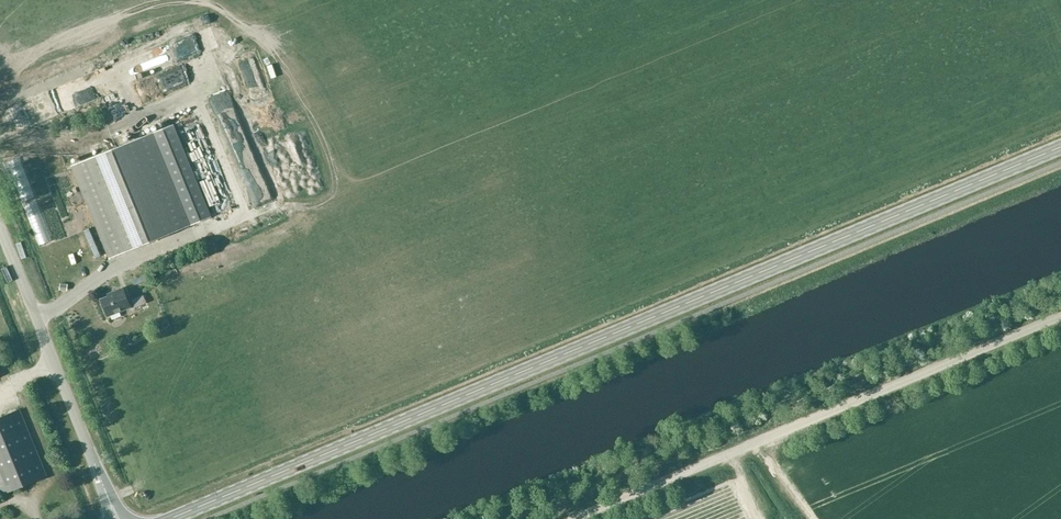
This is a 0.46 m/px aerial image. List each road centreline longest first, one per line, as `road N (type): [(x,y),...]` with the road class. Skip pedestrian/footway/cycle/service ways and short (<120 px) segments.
road 1 (primary): [(169,518),(1060,148)]
road 2 (unclassified): [(572,518),(1060,316)]
road 3 (unclassified): [(117,518),(0,227)]

